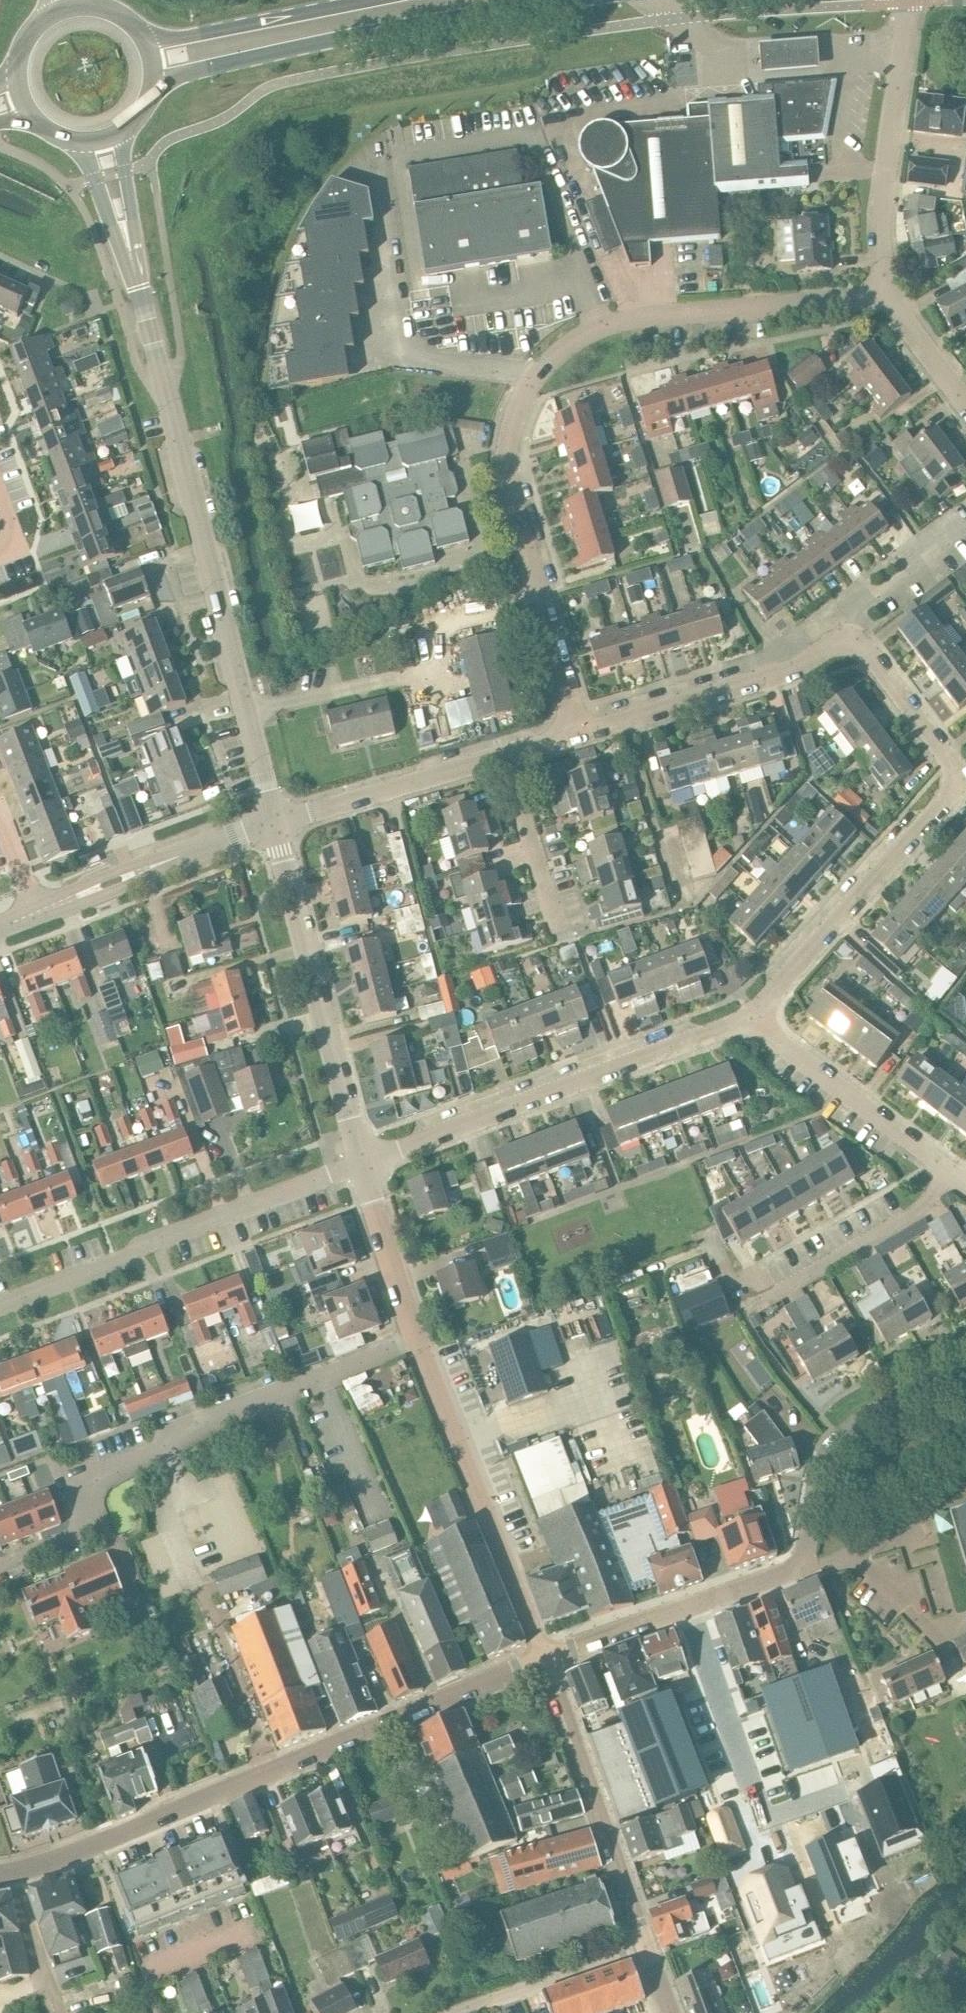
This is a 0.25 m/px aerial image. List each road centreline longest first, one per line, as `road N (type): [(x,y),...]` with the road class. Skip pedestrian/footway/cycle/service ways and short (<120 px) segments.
road 1 (residential): [(572,727),(513,477),(523,402),(548,361),(597,328),(630,321),(891,293)]
road 2 (residential): [(13,1875),(100,1848),(542,1654)]
road 3 (tertiary): [(273,820),(140,291)]
road 4 (residential): [(424,1339),(166,1439),(86,1485),(95,1534),(0,1570)]
road 5 (residential): [(750,1021),(840,931),(959,780),(854,641)]
road 6 (primary): [(151,89),(310,46),(590,0)]
road 7 (residential): [(361,1168),(737,1019),(750,1021)]
road 8 (residential): [(0,1309),(361,1168)]
road 9 (residential): [(689,1601),(794,1562),(850,1434),(906,1398),(965,1398)]
road 10 (tertiary): [(361,1168),(273,820)]
road 11 (tertiary): [(542,1654),(424,1339)]
road 12 (tertiary): [(648,1945),(542,1654)]
road 13 (residential): [(854,641),(834,642),(793,666),(572,727)]
road 14 (residential): [(891,293),(878,232),(913,4)]
road 15 (residential): [(30,906),(273,820)]
road 16 (residential): [(953,1174),(750,1021)]
road 17 (primary): [(383,0),(145,46)]
road 18 (residential): [(505,751),(273,820)]
road 19 (residential): [(774,1291),(932,1203),(953,1174)]
road 20 (residential): [(454,2012),(648,1945)]
road 21 (tertiary): [(424,1339),(361,1168)]
road 22 (residential): [(559,924),(505,751)]
road 23 (residential): [(854,641),(872,588),(965,525)]
road 24 (tertiary): [(140,291),(123,132)]
road 25 (tertiary): [(82,144),(140,291)]
road 26 (residential): [(542,1654),(689,1601)]
road 27 (residential): [(54,2012),(13,1875)]

